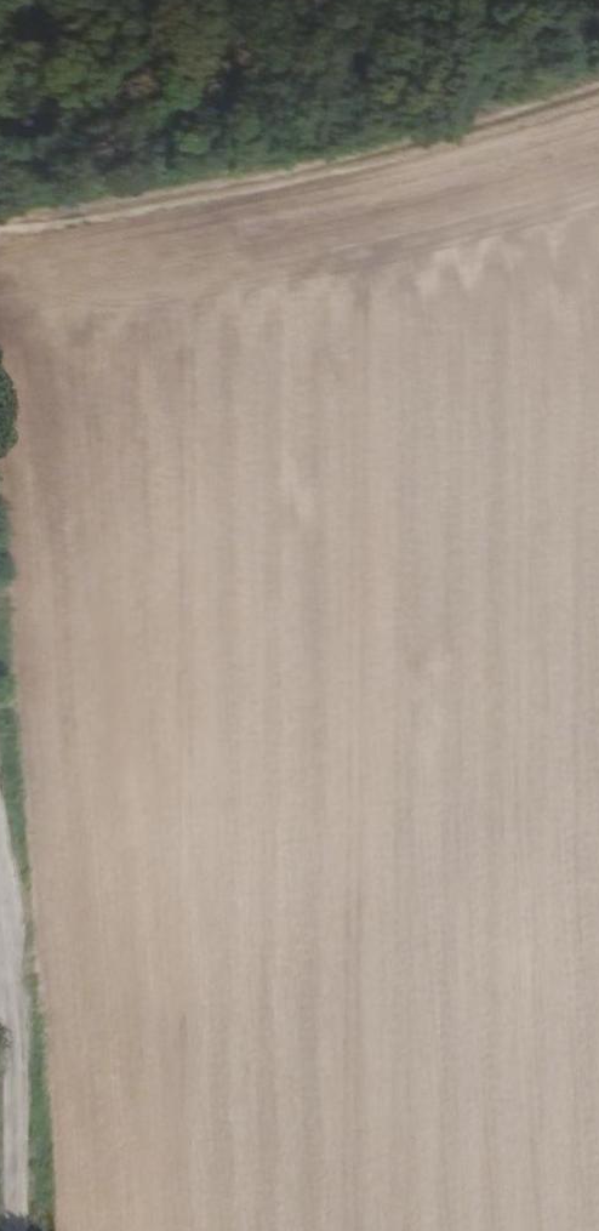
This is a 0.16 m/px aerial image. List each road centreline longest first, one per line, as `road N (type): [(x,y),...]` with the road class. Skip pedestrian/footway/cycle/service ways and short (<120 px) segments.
road 1 (track): [(0,228),(379,155),(598,81)]
road 2 (track): [(0,914),(25,1230)]

